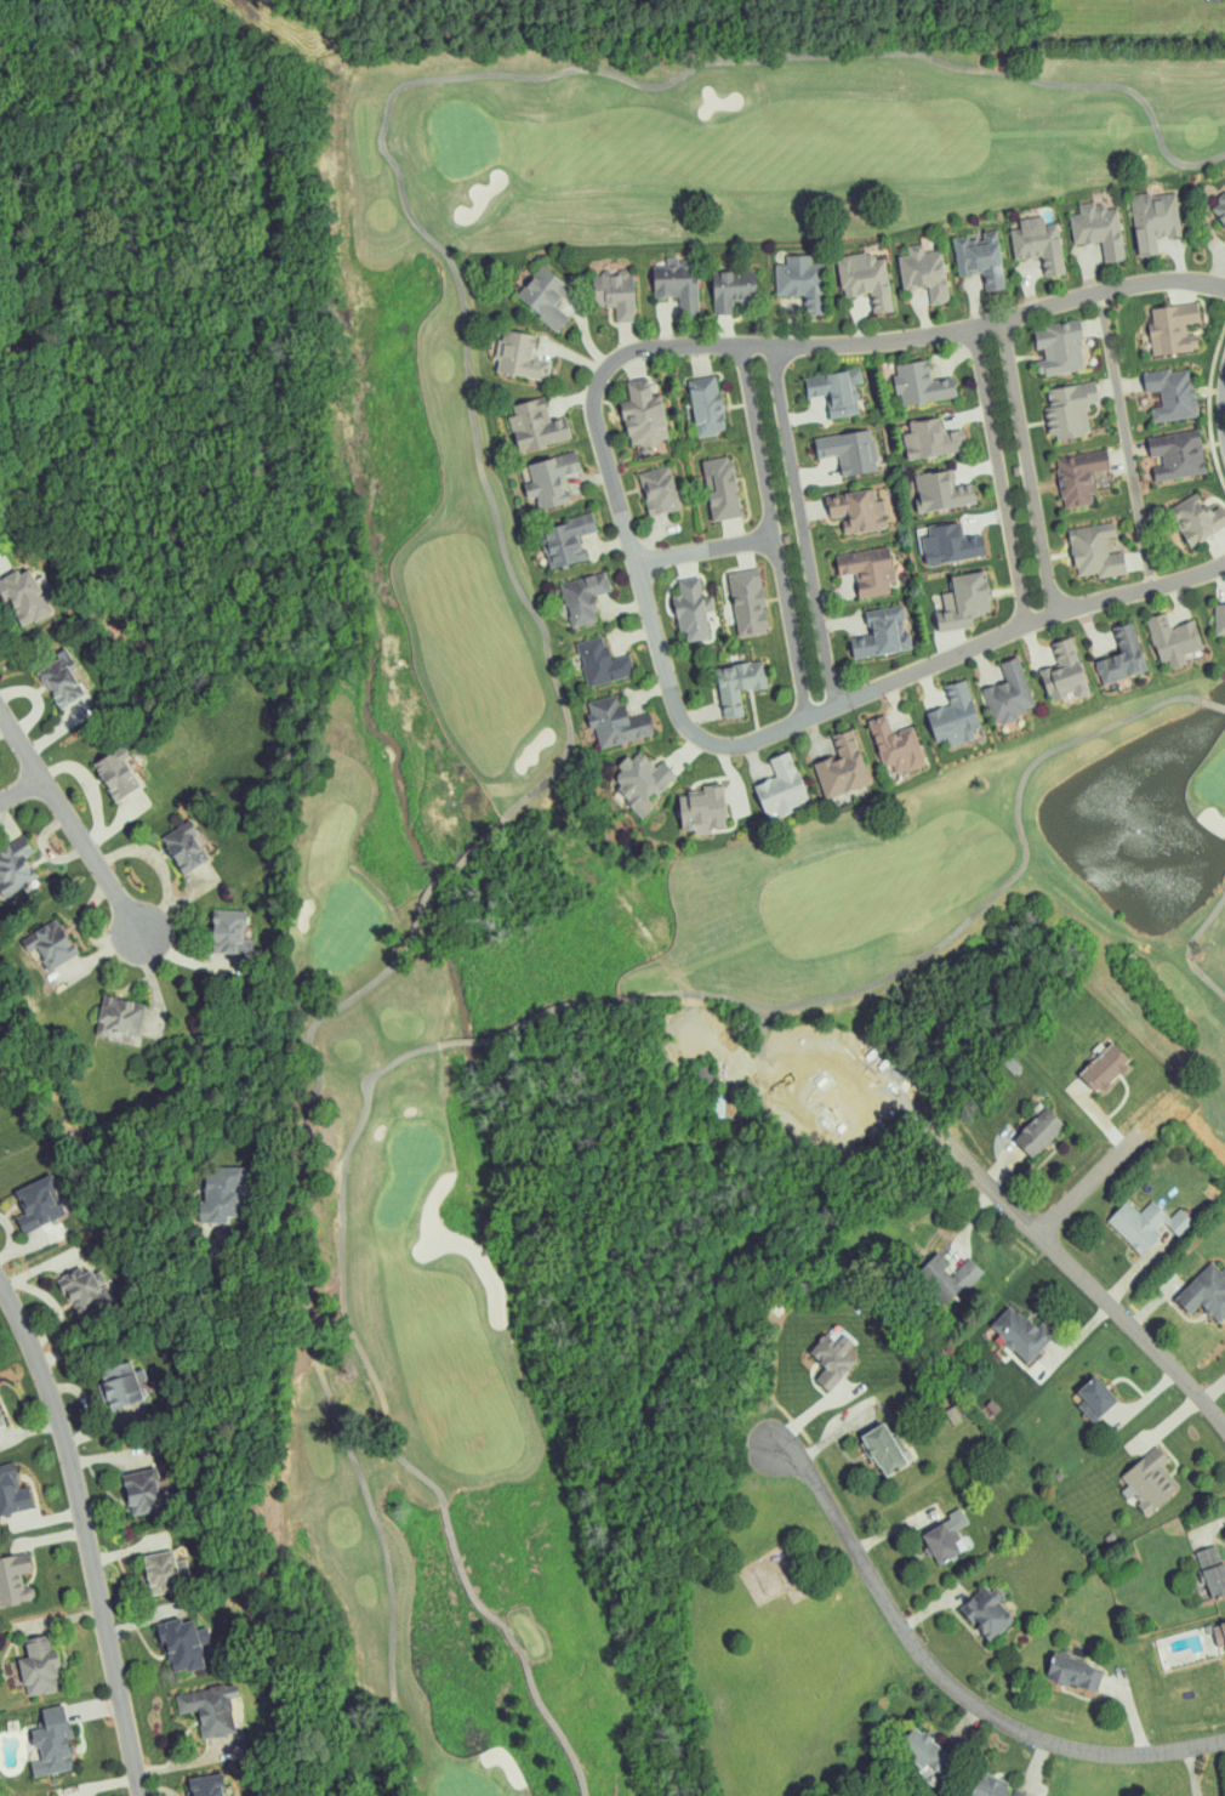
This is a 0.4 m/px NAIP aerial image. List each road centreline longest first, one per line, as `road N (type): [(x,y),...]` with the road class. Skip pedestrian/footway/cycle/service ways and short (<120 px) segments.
road 1 (residential): [(1224,289),(1178,279),(1134,283),(972,328),(860,343),(629,351),(600,374),(592,399),(673,706),(689,728),(722,746),(750,743),(1058,612),(1224,562)]
road 2 (residential): [(1224,1741),(1088,1751),(1036,1738),(982,1709),(908,1637),(817,1480),(800,1456),(775,1445)]
road 3 (residential): [(145,1795),(57,1403),(0,1277)]
road 4 (residential): [(740,345),(805,718)]
road 5 (residential): [(1224,1418),(961,1154)]
road 6 (residential): [(836,706),(774,347)]
road 7 (residential): [(972,328),(1026,624)]
road 8 (residential): [(1058,612),(1003,318)]
road 9 (residential): [(1041,1234),(1190,1089)]
road 10 (residential): [(44,768),(152,938)]
road 11 (residential): [(634,563),(774,535)]

